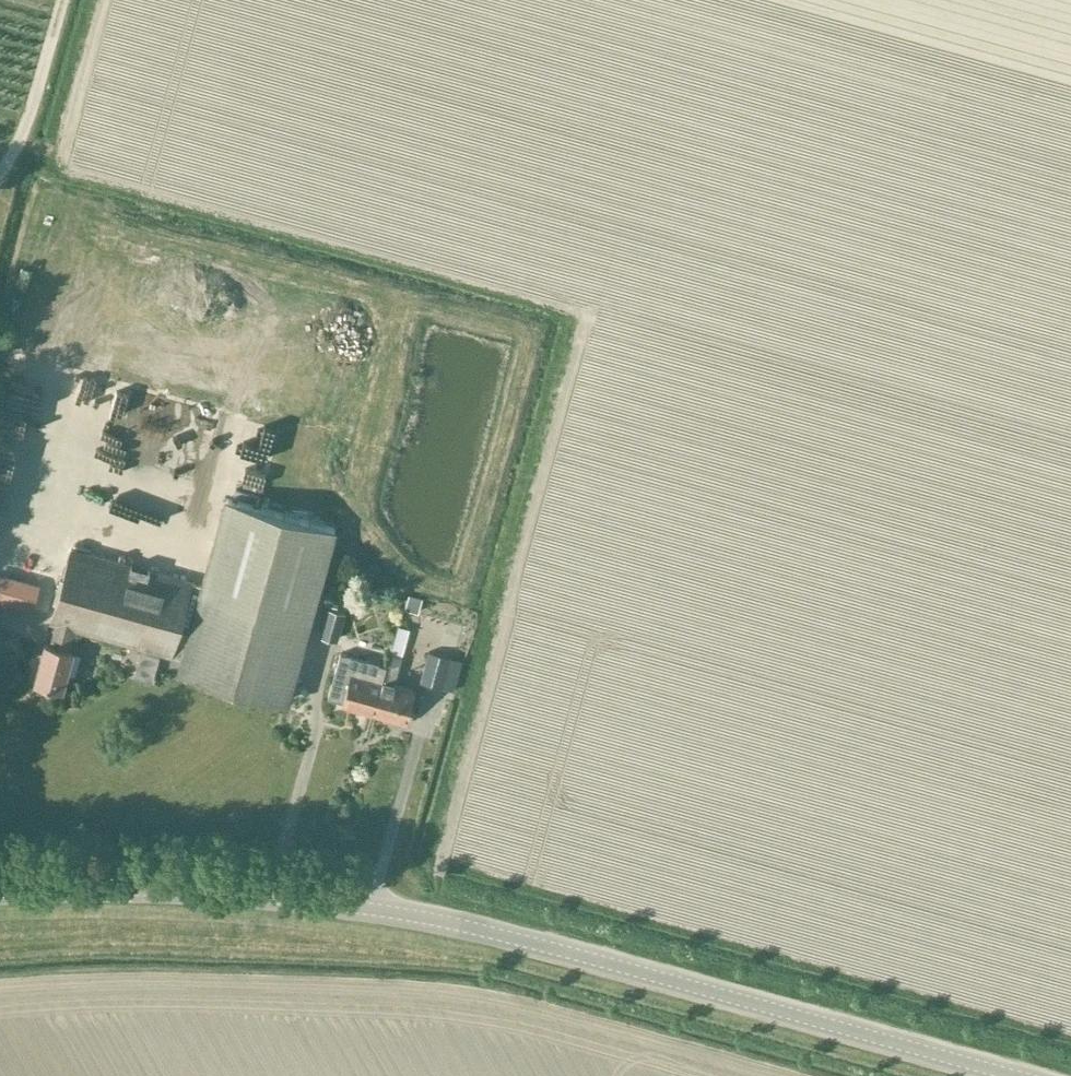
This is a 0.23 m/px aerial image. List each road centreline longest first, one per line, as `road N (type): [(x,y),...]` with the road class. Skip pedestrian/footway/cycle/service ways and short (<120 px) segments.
road 1 (tertiary): [(1016,1075),(415,915),(215,893),(0,892)]

